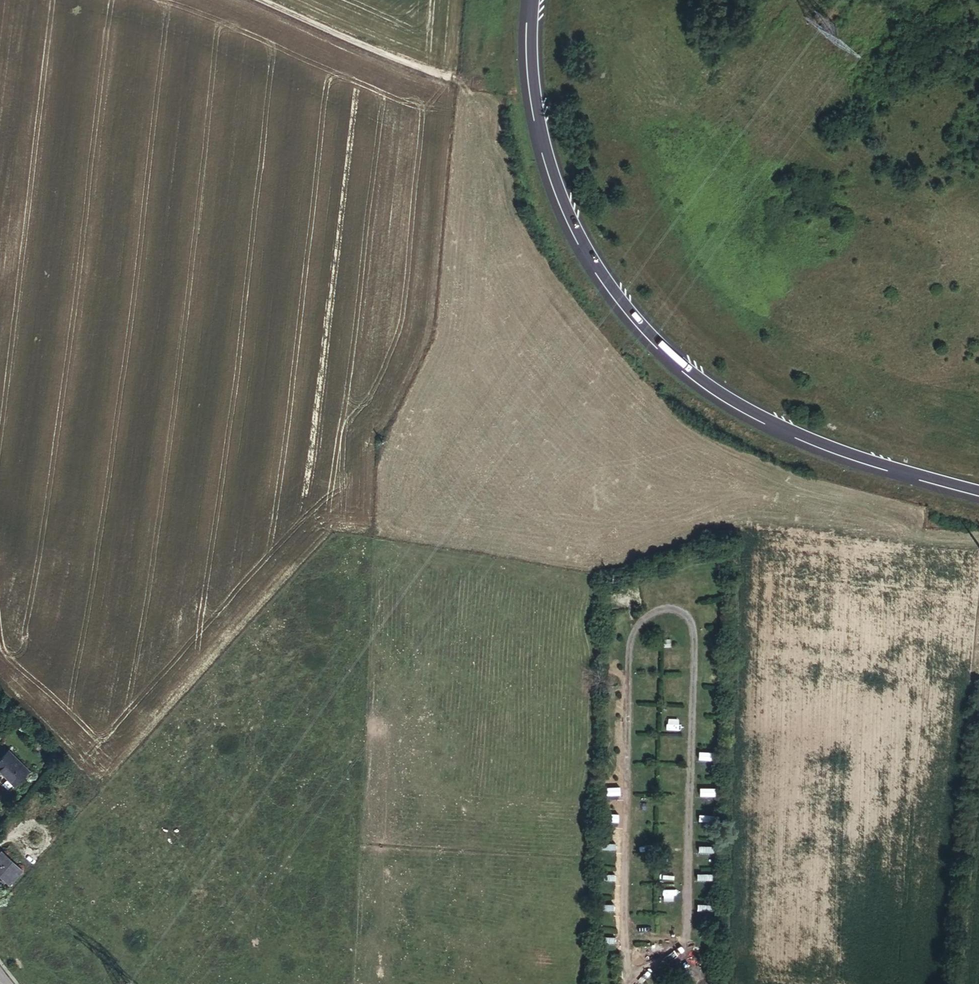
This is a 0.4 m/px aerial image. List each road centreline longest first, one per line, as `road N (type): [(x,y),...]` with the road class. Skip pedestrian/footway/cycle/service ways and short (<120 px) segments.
road 1 (motorway): [(533,0),(532,82),(551,171),(586,250),(642,327),(707,385),(791,432),(978,491)]
road 2 (track): [(260,0),(452,82)]

